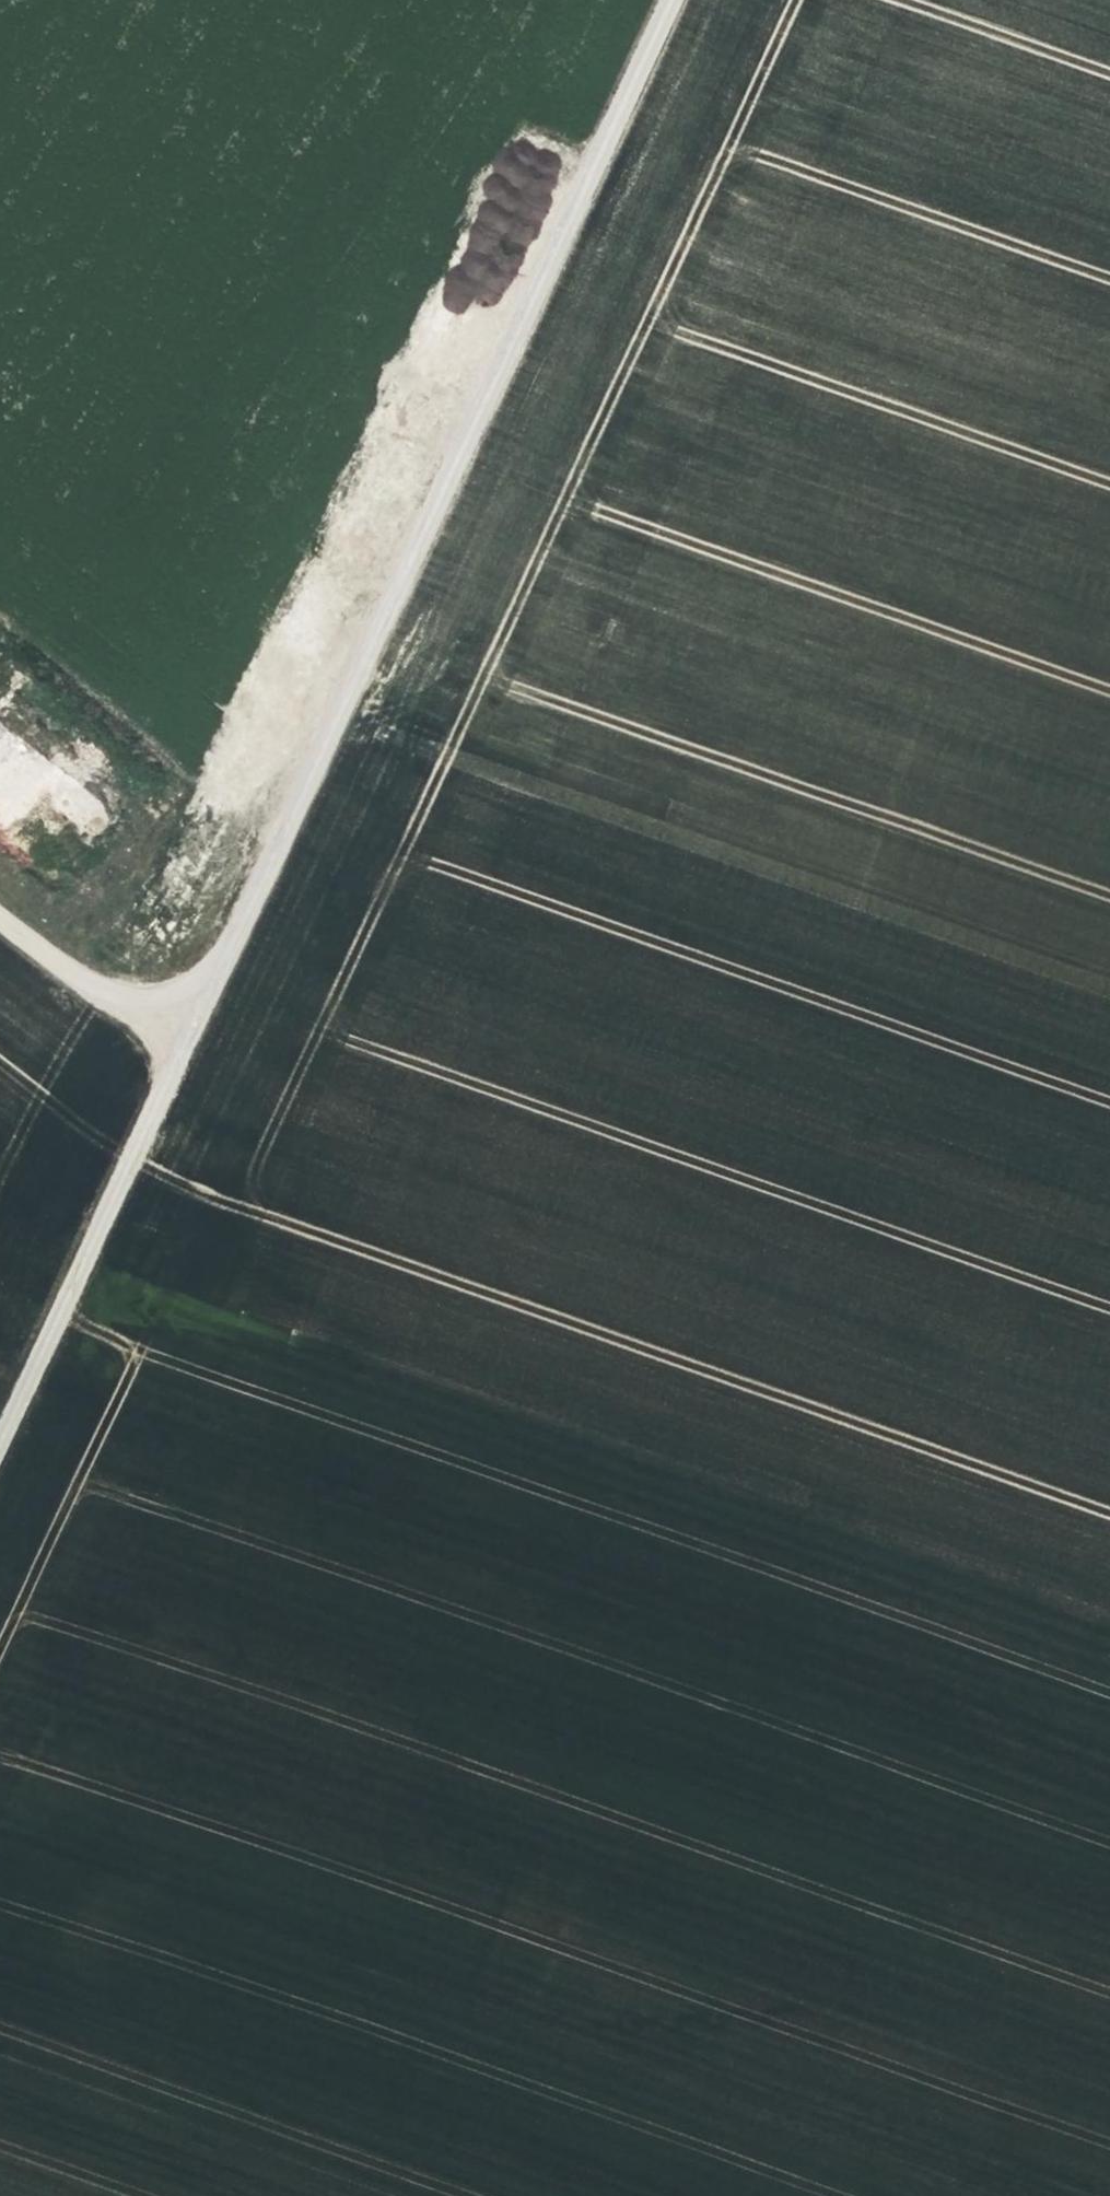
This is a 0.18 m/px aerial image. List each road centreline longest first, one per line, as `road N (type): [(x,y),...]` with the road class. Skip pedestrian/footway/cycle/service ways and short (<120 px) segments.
road 1 (unclassified): [(678,0),(0,1446)]
road 2 (track): [(0,923),(68,977),(194,1033)]

